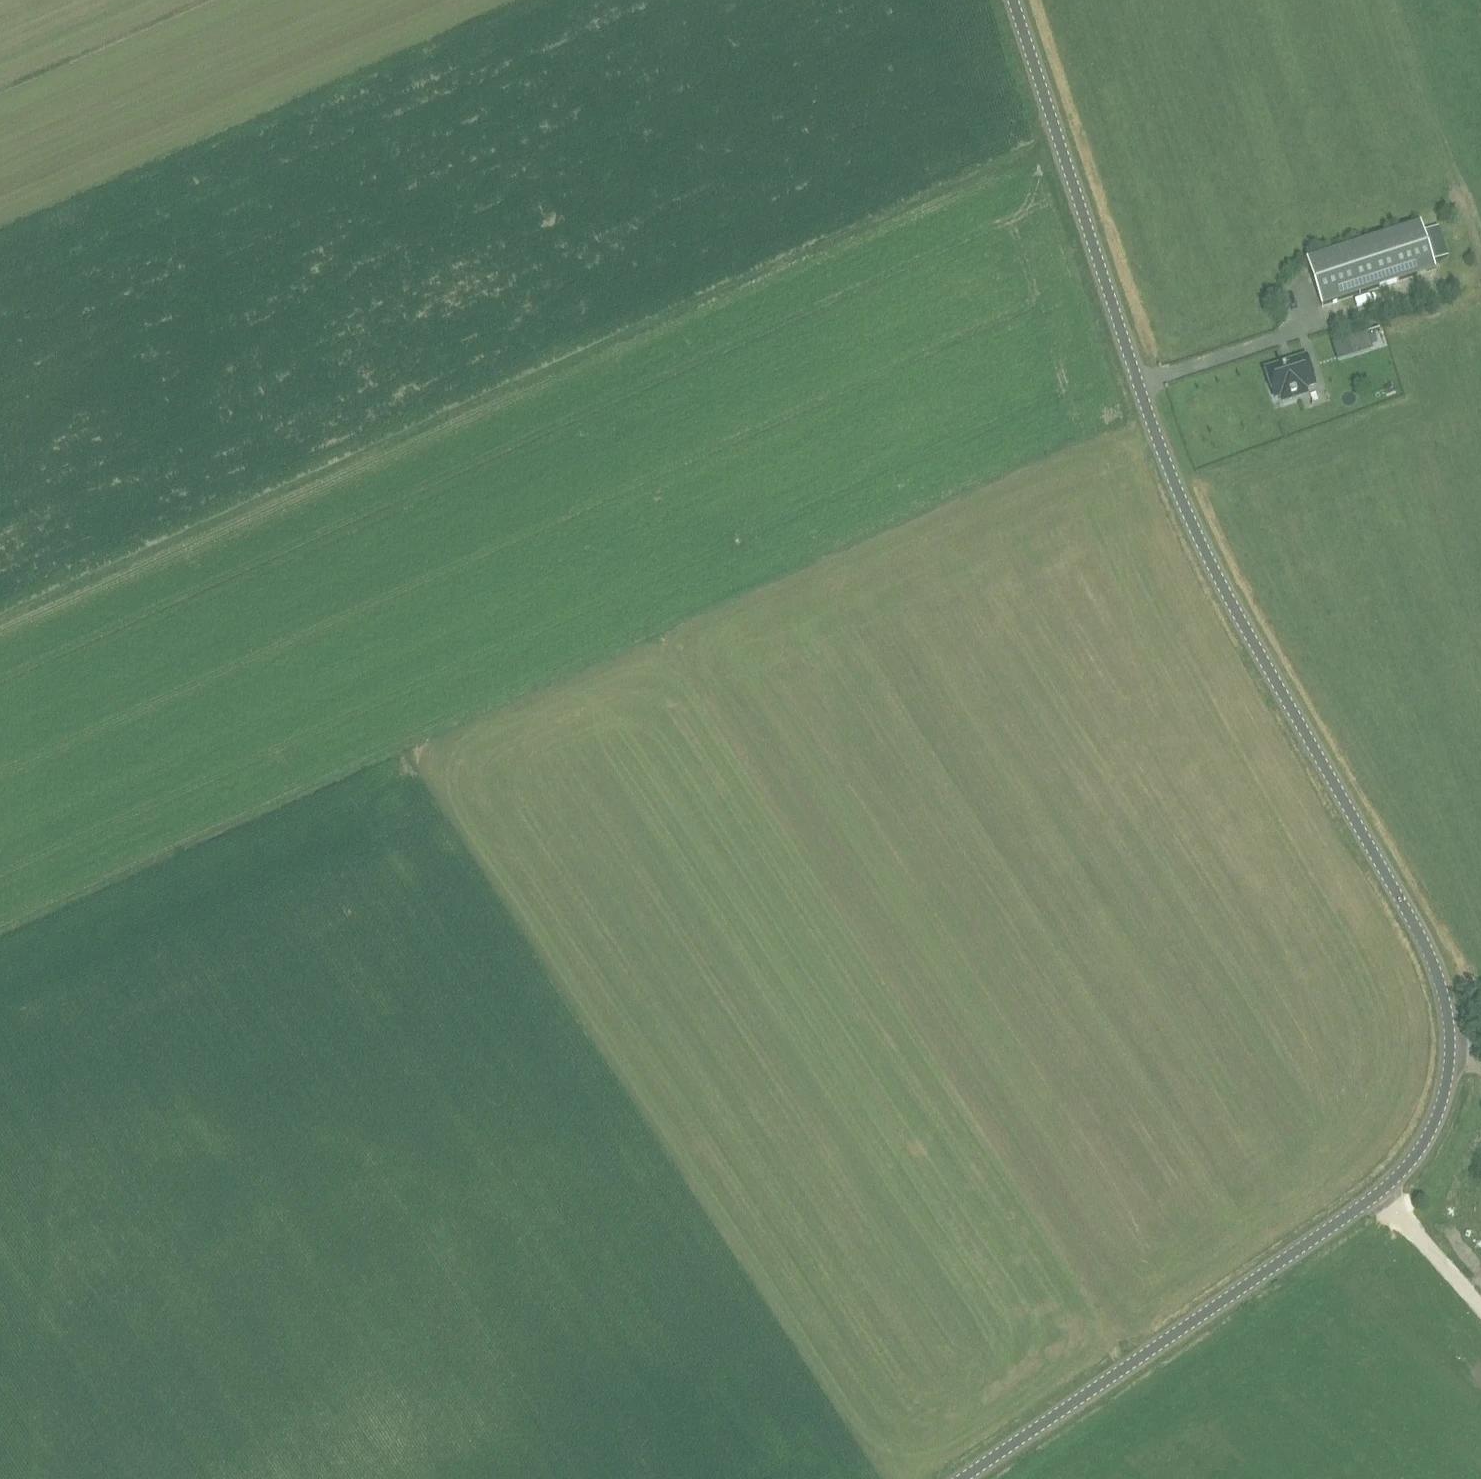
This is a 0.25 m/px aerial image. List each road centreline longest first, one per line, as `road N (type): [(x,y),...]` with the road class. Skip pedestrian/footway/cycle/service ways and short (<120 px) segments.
road 1 (unclassified): [(961,1478),(1386,1187),(1429,1135),(1450,1051),(1446,1006),(1420,932),(1186,511),(1014,0)]

